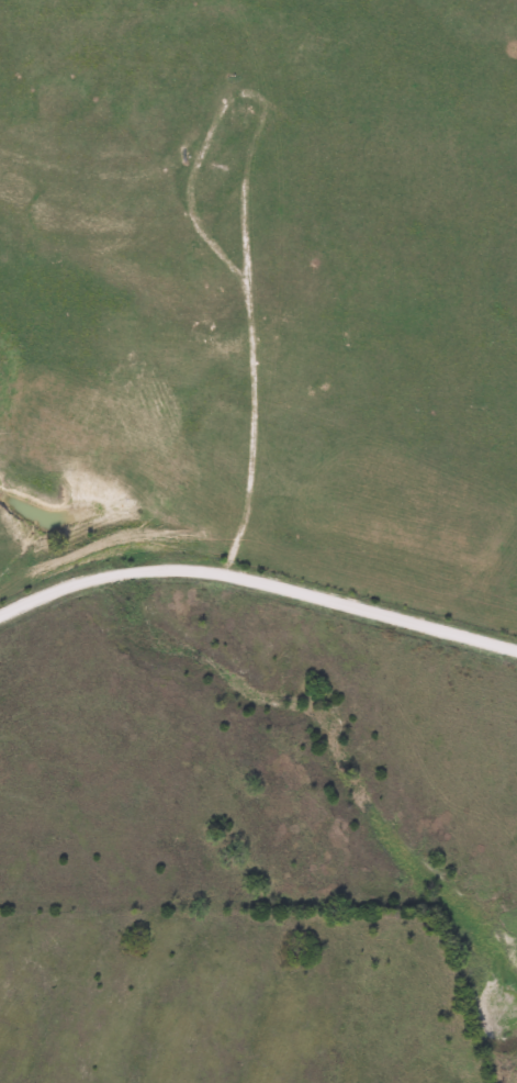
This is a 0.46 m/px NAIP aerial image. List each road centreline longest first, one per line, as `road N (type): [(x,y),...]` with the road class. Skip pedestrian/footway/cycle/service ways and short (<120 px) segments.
road 1 (residential): [(0,611),(113,572),(176,565),(516,648)]

